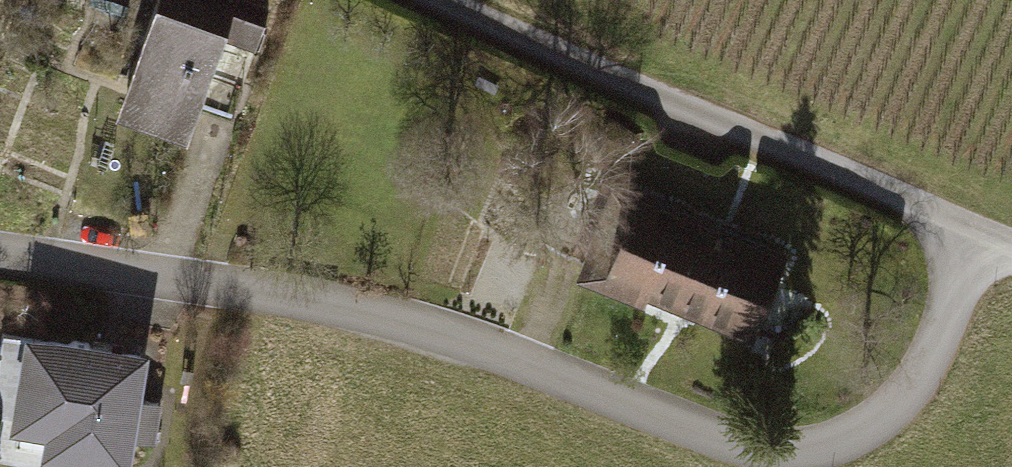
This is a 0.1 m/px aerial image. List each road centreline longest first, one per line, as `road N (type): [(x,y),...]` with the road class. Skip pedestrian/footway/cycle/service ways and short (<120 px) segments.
road 1 (residential): [(0,252),(361,312),(489,348),(765,450),(815,450),(856,433),(898,399),(935,345),(968,231)]
road 2 (residential): [(440,0),(968,231)]

